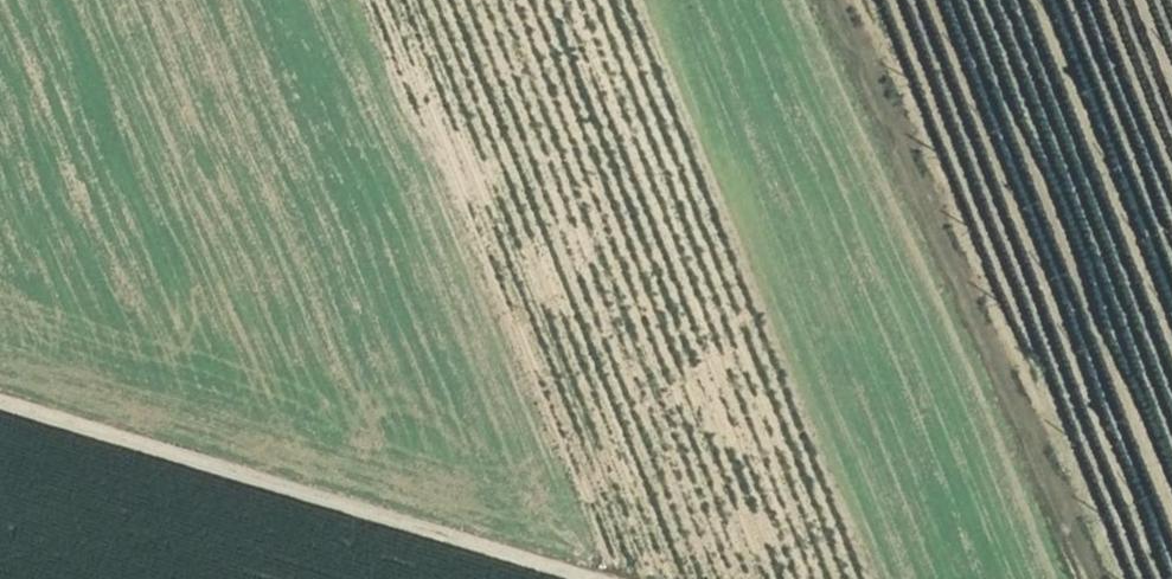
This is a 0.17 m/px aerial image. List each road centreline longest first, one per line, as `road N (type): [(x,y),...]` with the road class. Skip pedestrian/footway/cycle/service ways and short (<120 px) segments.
road 1 (track): [(825,0),(1086,578)]
road 2 (track): [(0,397),(601,578)]

